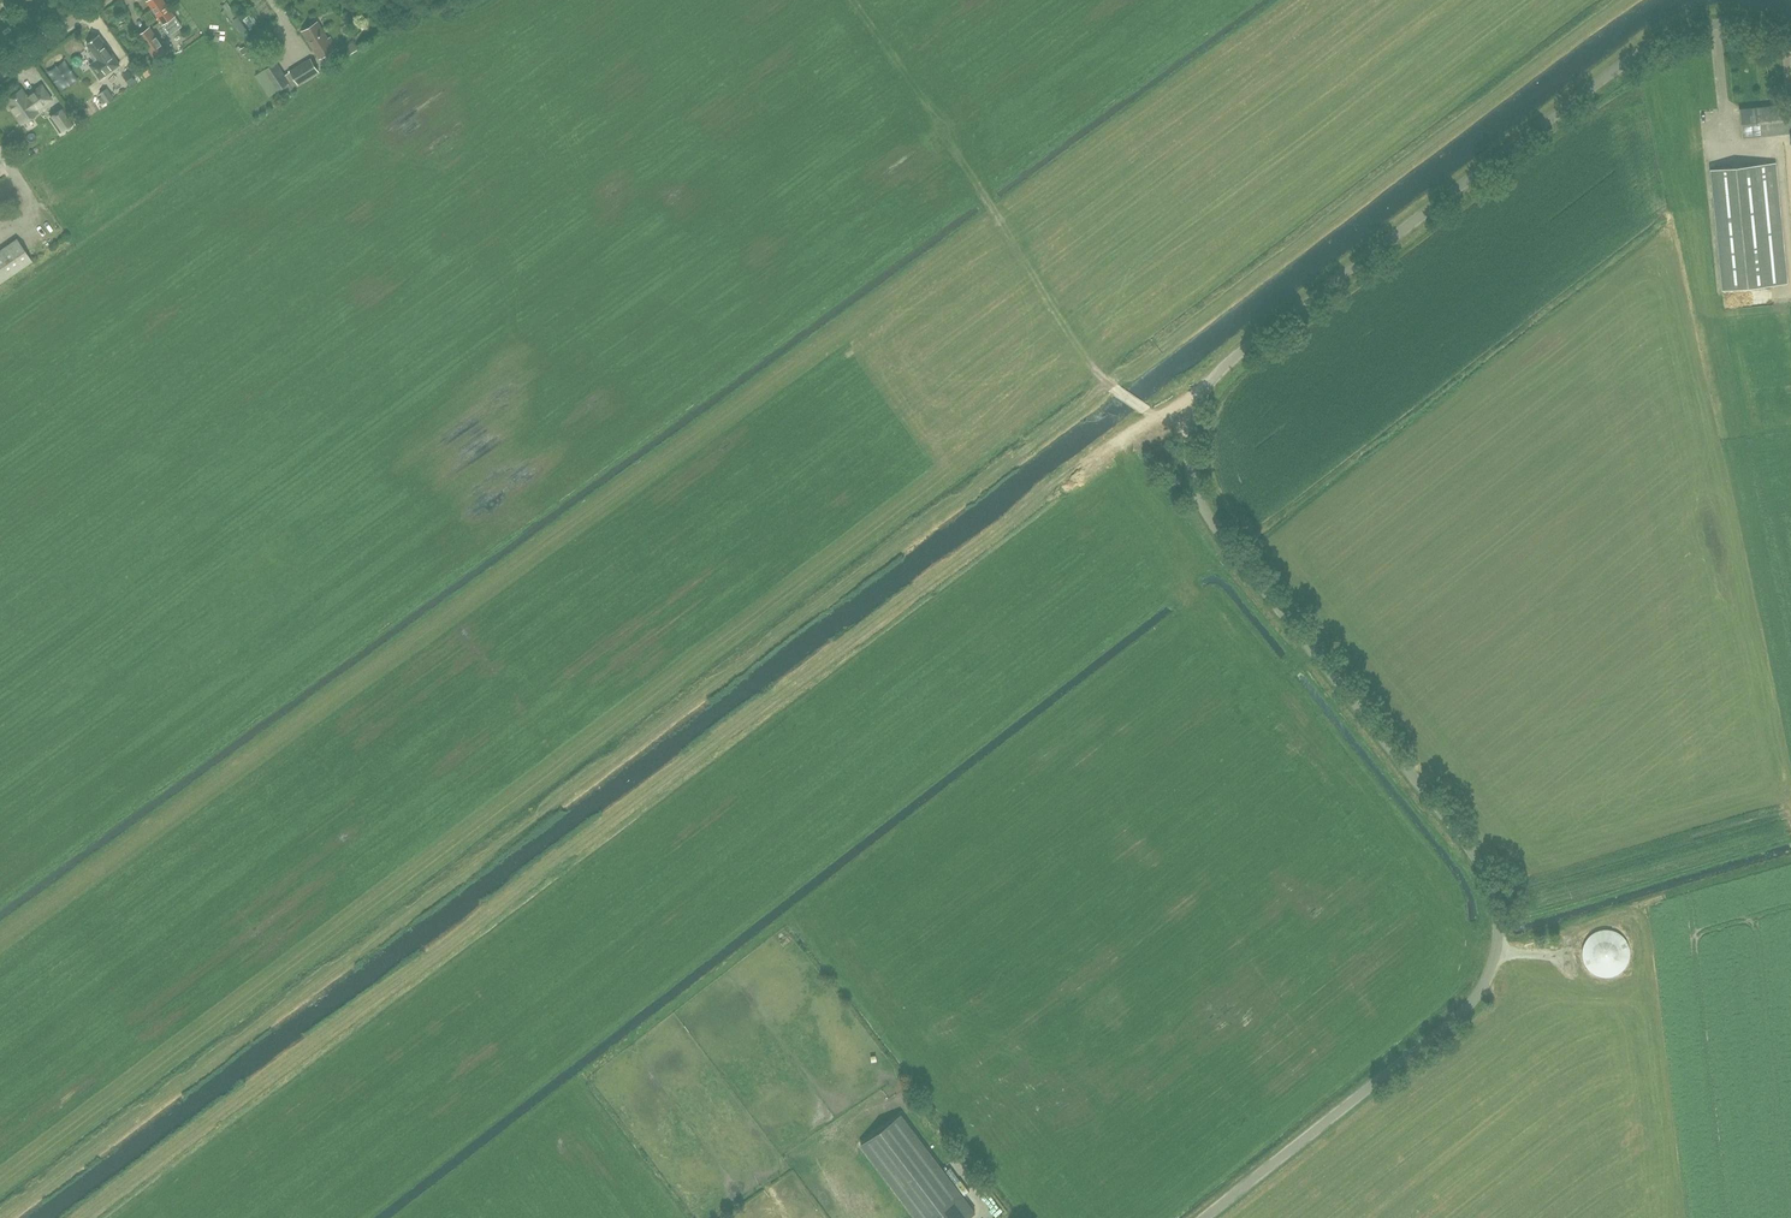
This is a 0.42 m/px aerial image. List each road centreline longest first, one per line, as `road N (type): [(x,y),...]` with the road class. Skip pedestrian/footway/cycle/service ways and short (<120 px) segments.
road 1 (unclassified): [(1204,1217),(1460,1015),(1490,972),(1498,930),(1492,890),(1474,854),(1208,516),(1189,464),(1197,406),(1245,348),(1648,48),(1704,26),(1790,30)]
road 2 (track): [(81,1217),(1043,494)]
road 3 (track): [(1197,406),(1142,423),(1067,475)]
road 4 (unclassified): [(0,72),(104,0)]

